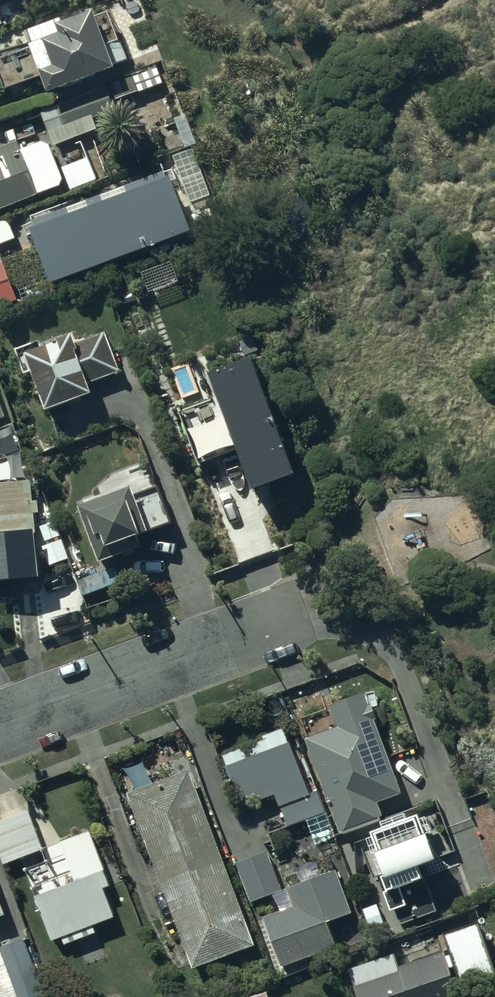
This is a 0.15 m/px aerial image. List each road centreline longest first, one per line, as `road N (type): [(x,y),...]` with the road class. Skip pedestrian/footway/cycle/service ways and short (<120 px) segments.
road 1 (residential): [(303,614),(0,727)]

